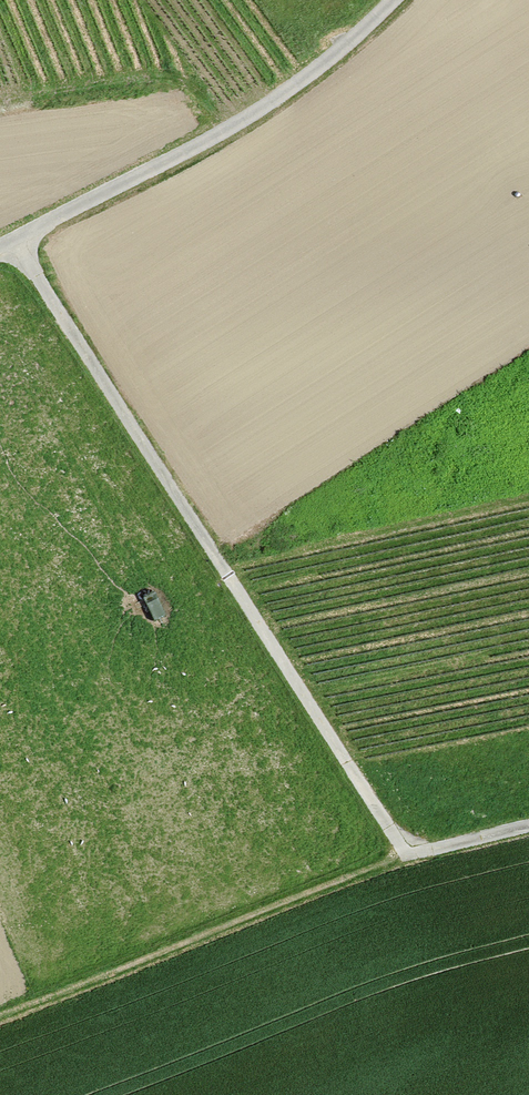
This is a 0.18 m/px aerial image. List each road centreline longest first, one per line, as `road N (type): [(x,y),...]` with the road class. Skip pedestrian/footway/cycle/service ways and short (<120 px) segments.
road 1 (track): [(15,241),(396,855),(528,825)]
road 2 (unclassified): [(0,249),(243,122),(333,59),(395,0)]
road 3 (track): [(396,855),(0,1020)]

